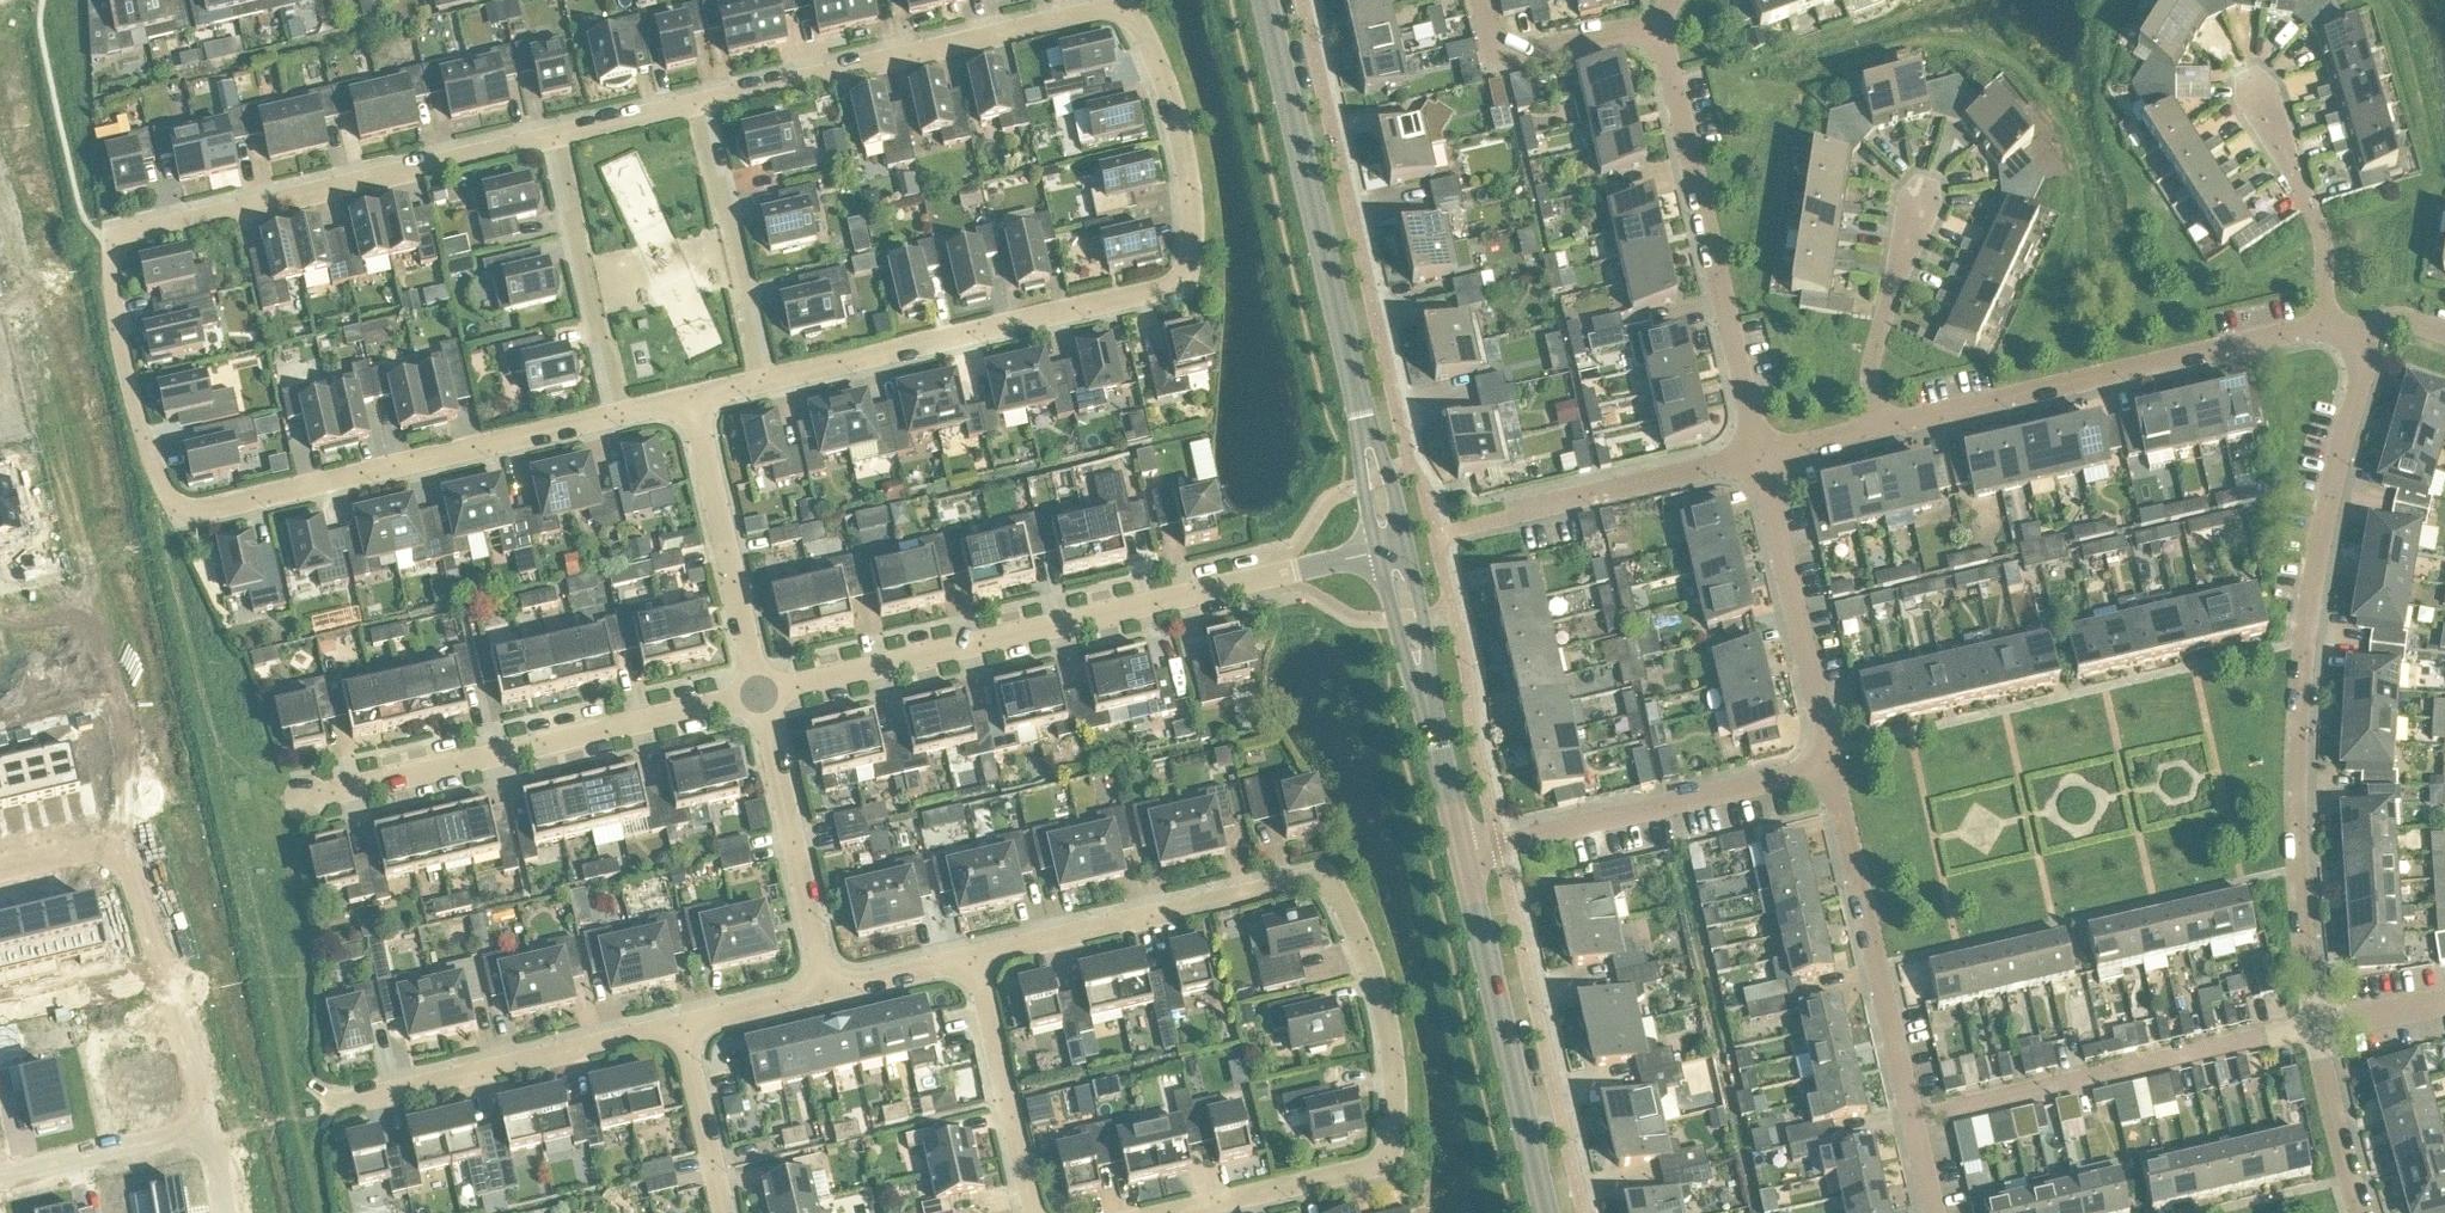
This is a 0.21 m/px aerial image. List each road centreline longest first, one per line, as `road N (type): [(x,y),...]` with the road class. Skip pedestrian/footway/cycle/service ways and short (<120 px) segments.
road 1 (residential): [(560,137),(127,239),(114,255),(112,295),(128,385),(157,475),(171,501),(189,511),(625,414)]
road 2 (residential): [(757,384),(1174,286),(1186,273),(1192,241),(1179,136),(1144,39),(1120,12),(692,107)]
road 3 (residential): [(1179,1212),(1383,1165),(1390,1150),(1395,1102),(1385,1019),(1357,937),(1320,880),(974,960)]
road 4 (residential): [(2355,341),(2363,371),(2312,587),(2297,755),(2297,870),(2315,1027)]
road 5 (residential): [(1378,555),(758,697)]
road 6 (residential): [(758,697),(306,801)]
road 7 (residential): [(1878,430),(2324,327)]
road 8 (residential): [(1648,42),(1667,63),(1759,458)]
road 9 (tertiary): [(1263,0),(1360,421)]
road 10 (residential): [(208,1131),(168,983),(120,850),(92,848),(0,870)]
road 11 (residential): [(1913,1121),(2315,1027)]
road 12 (residential): [(1831,770),(1461,853)]
road 13 (tertiary): [(1461,853),(1544,1212)]
road 14 (residential): [(1831,770),(1913,1121)]
road 15 (residential): [(680,1028),(336,1107)]
road 16 (residential): [(1759,458),(1831,770)]
road 17 (residential): [(758,697),(690,399)]
road 18 (residential): [(827,994),(758,697)]
road 19 (residential): [(625,414),(595,322),(560,137)]
road 20 (residential): [(757,384),(726,227),(692,107)]
road 21 (residential): [(1032,1212),(974,960)]
road 22 (residential): [(1517,514),(1759,458)]
road 23 (residential): [(2253,94),(2322,242),(2324,327)]
road 24 (residential): [(1920,201),(1872,359),(1878,430)]
road 25 (residential): [(0,1178),(208,1131)]
road 26 (residential): [(1648,42),(1618,33),(1513,55),(1490,40),(1479,0)]
road 27 (residential): [(2315,1027),(2360,1212)]
road 28 (residential): [(723,1212),(680,1028)]
road 29 (tertiary): [(1378,555),(1411,687),(1426,704)]
road 30 (tertiary): [(1426,704),(1422,615),(1406,548)]
road 31 (tertiary): [(1426,704),(1461,853)]
road 32 (residential): [(974,960),(827,994)]
road 33 (residential): [(827,994),(680,1028)]
road 34 (tertiary): [(1360,421),(1363,490),(1378,555)]
road 35 (tertiary): [(1406,548),(1388,480),(1360,421)]
road 36 (residential): [(692,107),(560,137)]
road 37 (residential): [(2315,1027),(2444,1000)]
road 38 (residential): [(1759,458),(1878,430)]

